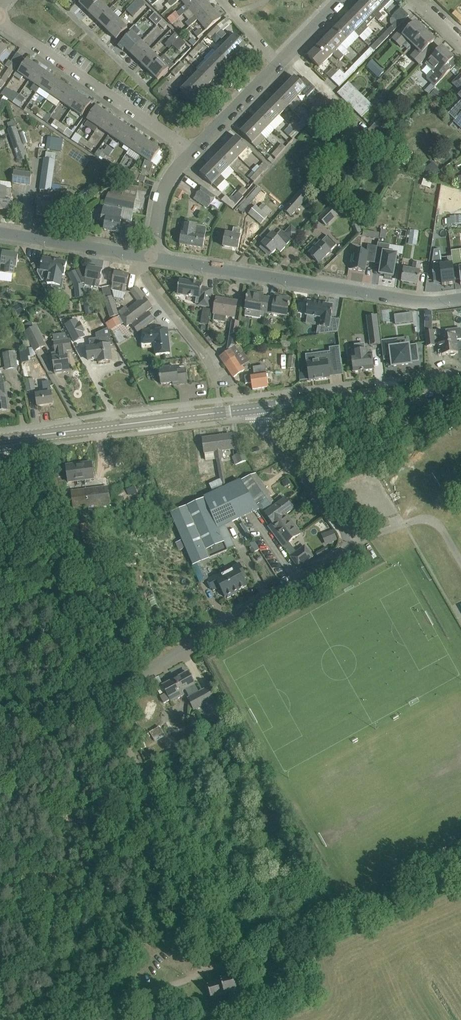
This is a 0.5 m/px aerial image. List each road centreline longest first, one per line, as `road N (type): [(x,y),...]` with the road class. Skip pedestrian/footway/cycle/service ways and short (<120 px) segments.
road 1 (unclassified): [(106,693),(342,551),(343,528),(251,410)]
road 2 (residential): [(460,300),(414,301),(154,258)]
road 3 (unclassified): [(106,693),(0,440)]
road 4 (track): [(460,870),(296,945),(205,965)]
road 5 (tertiary): [(0,440),(251,410)]
road 6 (residential): [(199,152),(0,21)]
road 7 (tertiary): [(251,410),(460,386)]
road 8 (residential): [(219,388),(138,256)]
road 9 (residential): [(138,256),(0,235)]
road 10 (residential): [(199,152),(283,66)]
road 11 (track): [(205,965),(98,1019)]

